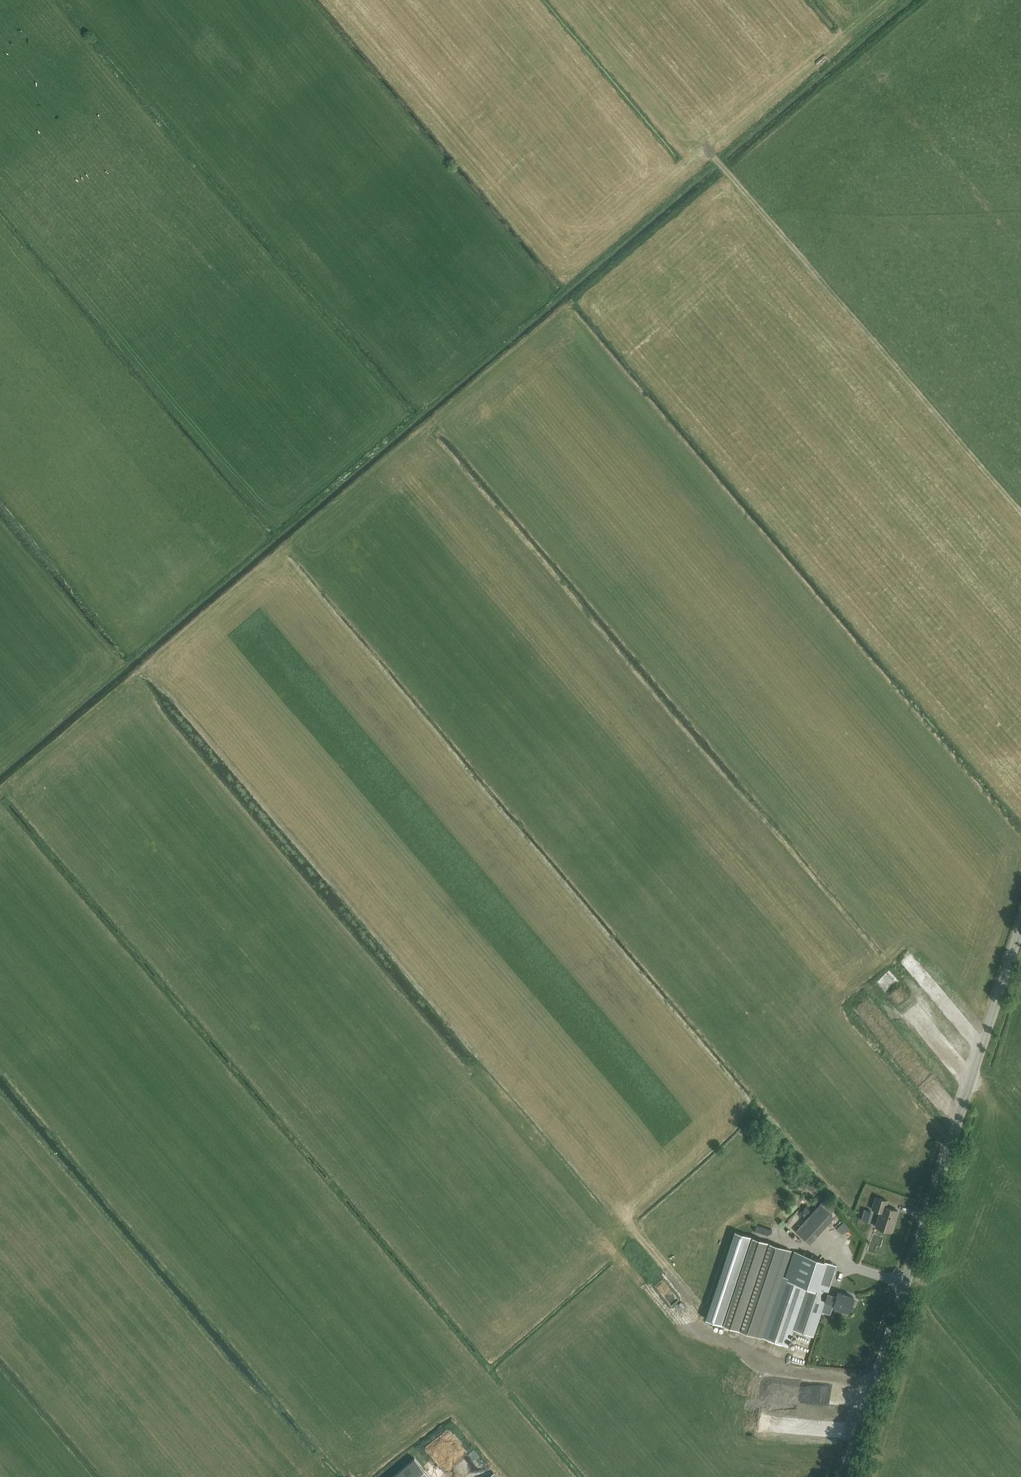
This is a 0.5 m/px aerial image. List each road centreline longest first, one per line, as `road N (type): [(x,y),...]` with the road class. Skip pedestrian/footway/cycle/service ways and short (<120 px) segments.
road 1 (tertiary): [(840,1476),(1020,933)]

